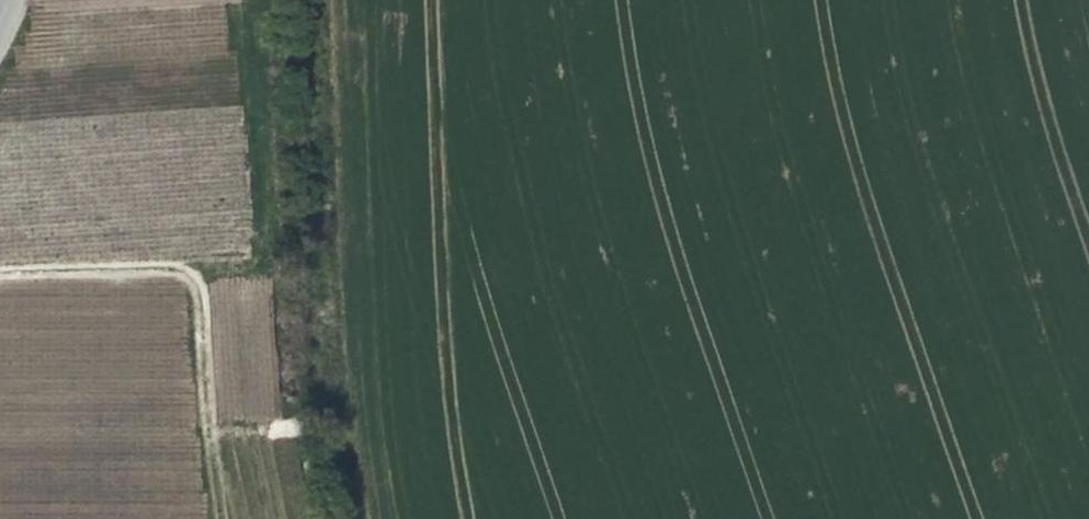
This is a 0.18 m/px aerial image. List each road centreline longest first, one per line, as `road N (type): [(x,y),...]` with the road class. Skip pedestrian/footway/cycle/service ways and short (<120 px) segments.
road 1 (track): [(216,518),(187,276),(0,272)]

